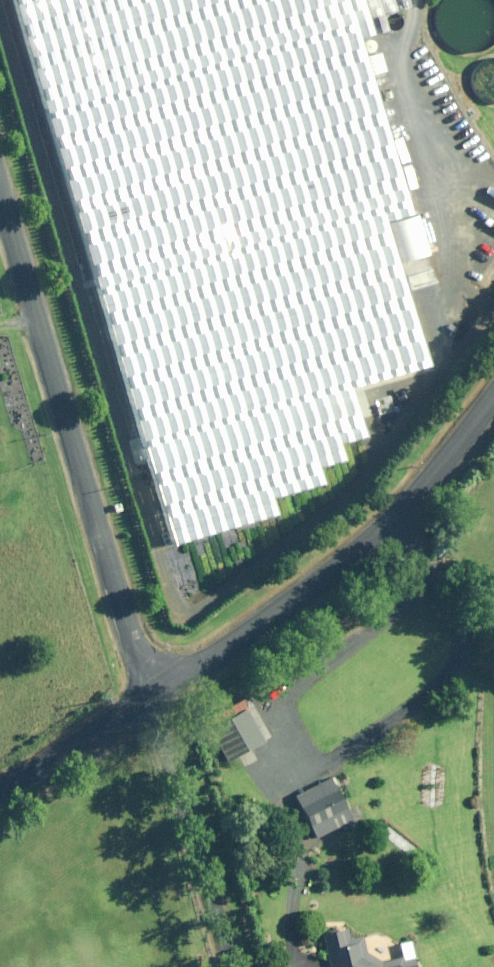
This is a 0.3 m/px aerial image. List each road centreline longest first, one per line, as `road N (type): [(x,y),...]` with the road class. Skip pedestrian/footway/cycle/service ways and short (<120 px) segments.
road 1 (unclassified): [(152,696),(0,185)]
road 2 (unclassified): [(152,696),(393,521),(493,391)]
road 3 (unclassified): [(228,966),(152,696)]
road 4 (unclassified): [(0,792),(152,696)]

